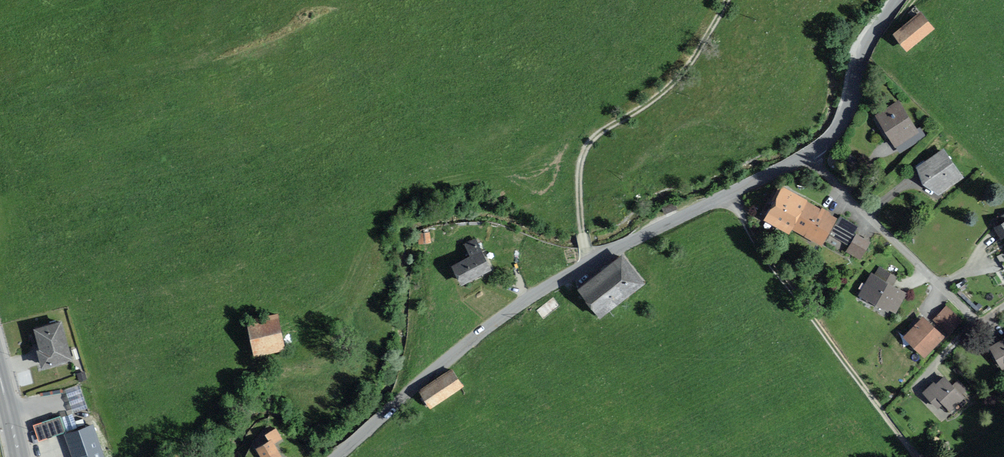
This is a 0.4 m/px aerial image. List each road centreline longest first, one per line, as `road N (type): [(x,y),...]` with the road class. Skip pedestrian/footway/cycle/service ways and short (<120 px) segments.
road 1 (residential): [(337,456),(531,297),(810,153)]
road 2 (track): [(730,196),(750,237),(917,456)]
road 3 (track): [(581,232),(577,185),(589,141),(670,87),(728,0)]
road 4 (residential): [(810,153),(982,324)]
road 5 (residential): [(810,153),(841,124),(864,49),(900,0)]

